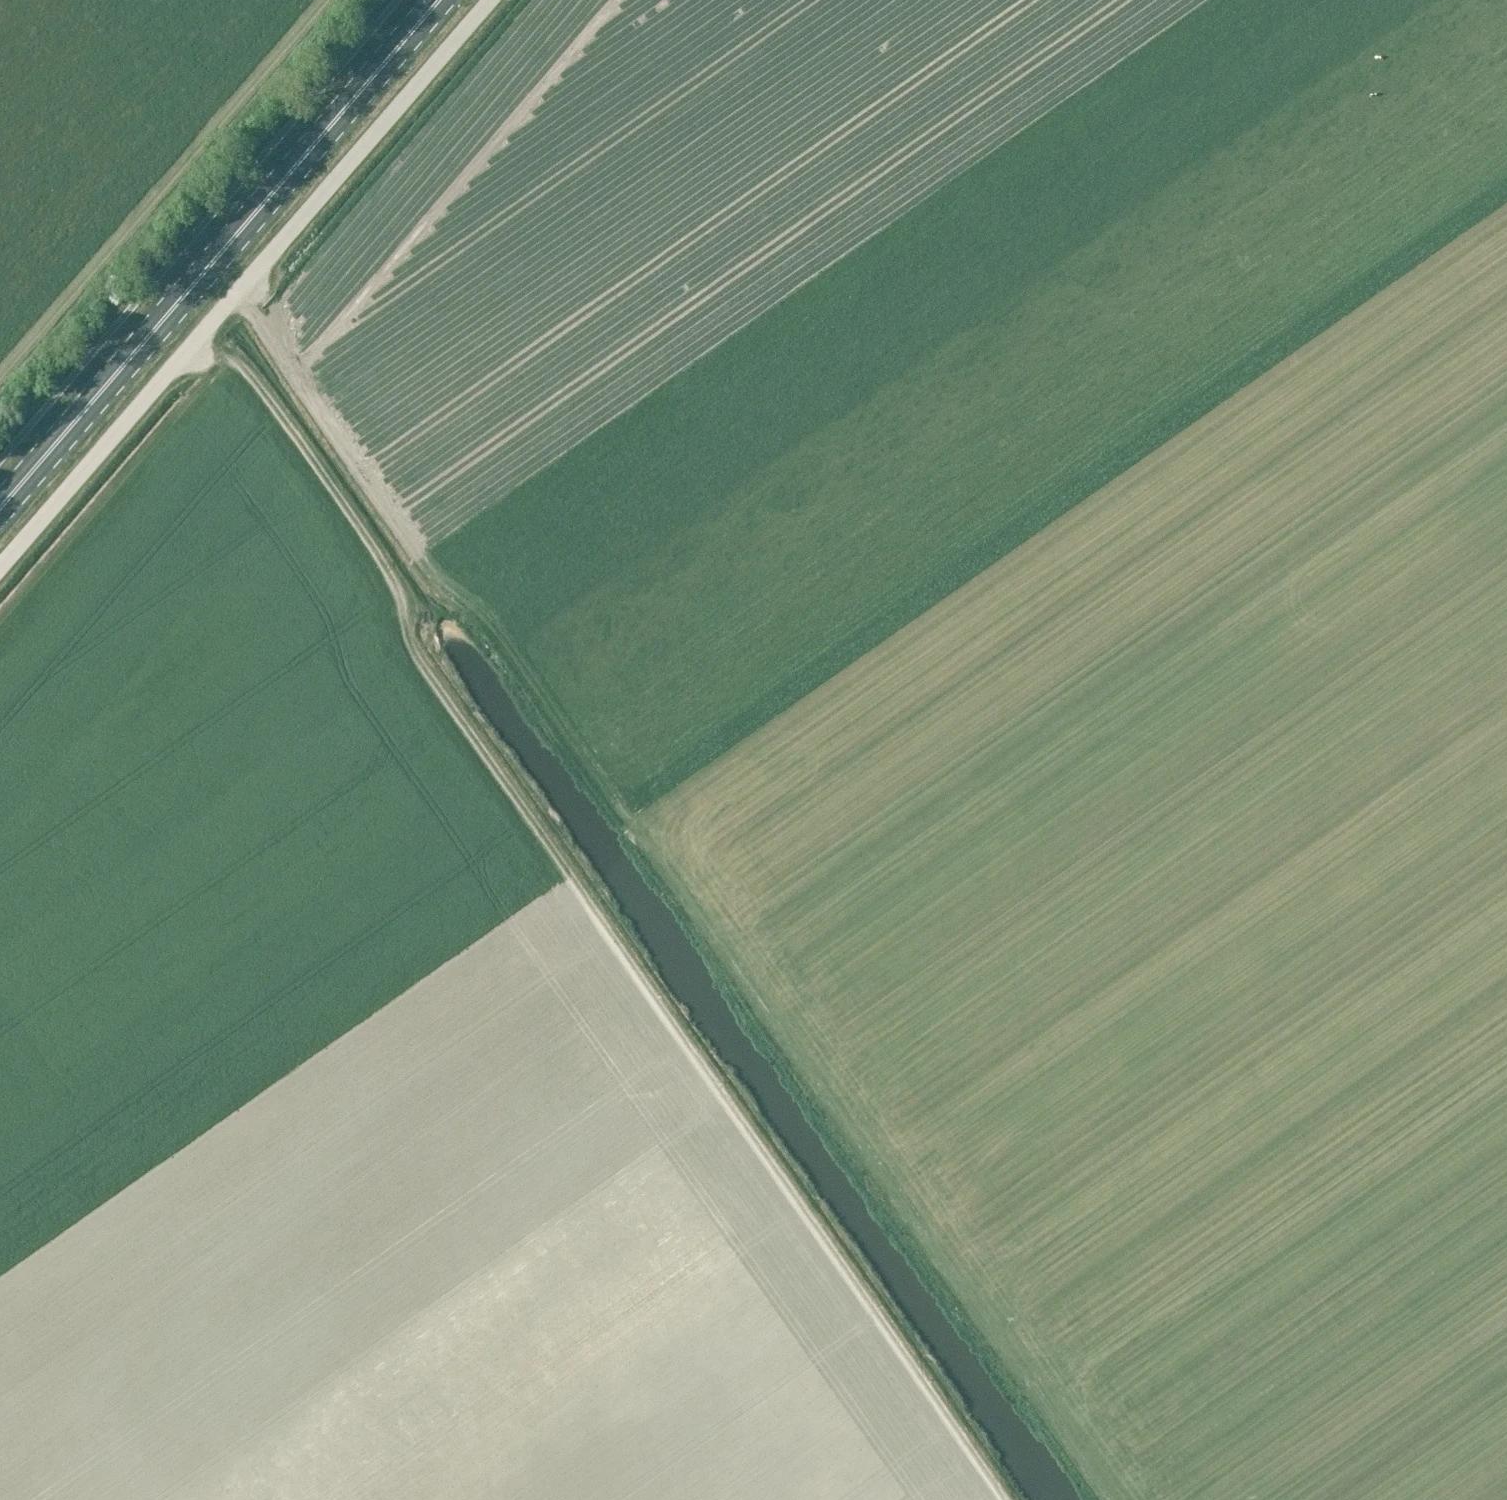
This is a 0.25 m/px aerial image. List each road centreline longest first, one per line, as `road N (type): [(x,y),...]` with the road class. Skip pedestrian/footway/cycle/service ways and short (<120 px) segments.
road 1 (unclassified): [(0,570),(492,0)]
road 2 (primary): [(0,511),(441,0)]

